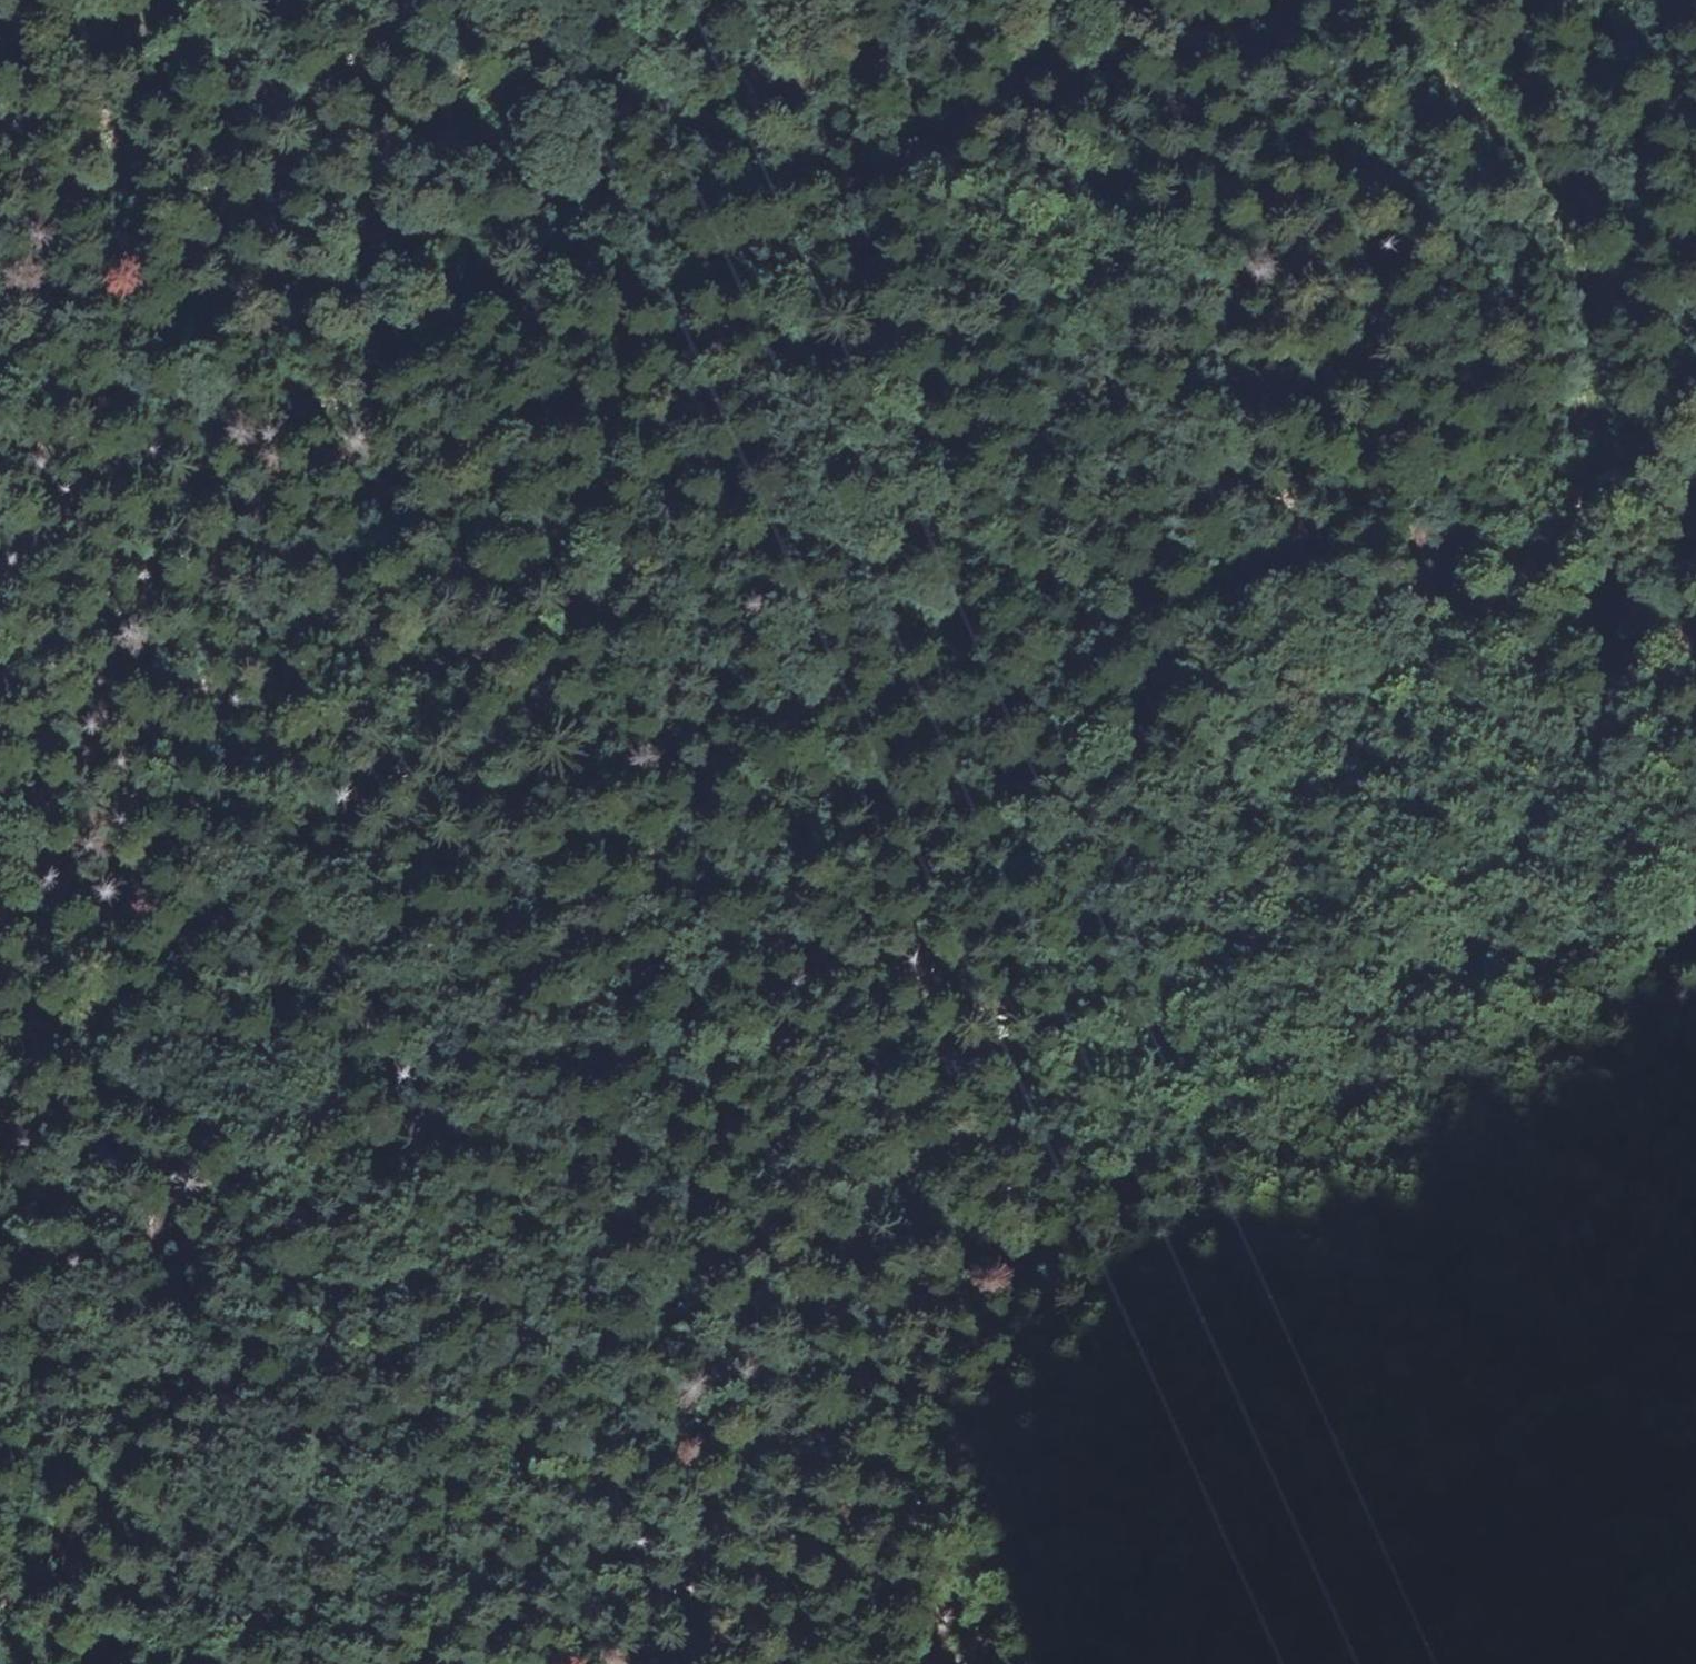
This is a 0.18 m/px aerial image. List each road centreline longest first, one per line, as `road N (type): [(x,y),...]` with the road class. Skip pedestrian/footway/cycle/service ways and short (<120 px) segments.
road 1 (track): [(1360,0),(1494,115),(1588,262),(1599,474),(1673,527),(1695,528)]

